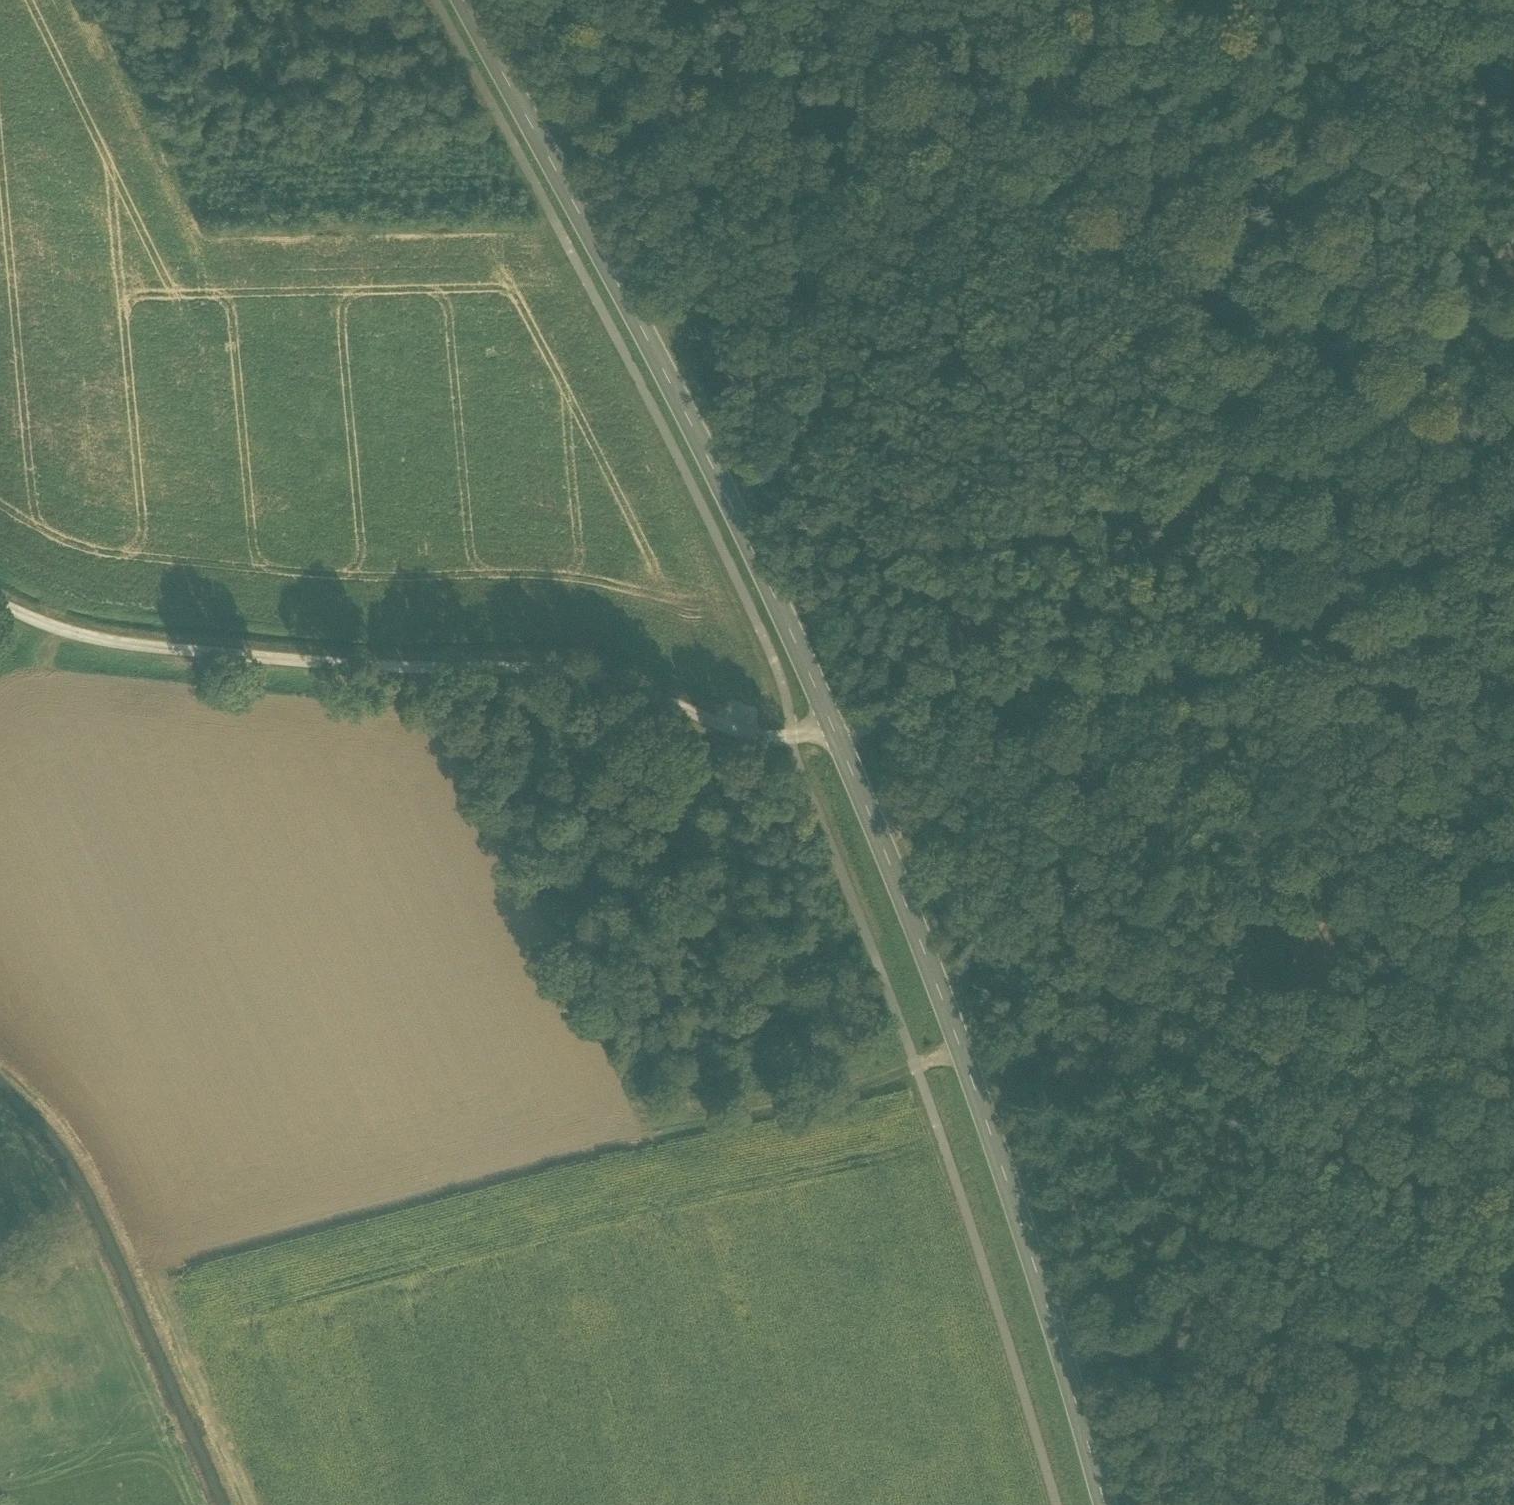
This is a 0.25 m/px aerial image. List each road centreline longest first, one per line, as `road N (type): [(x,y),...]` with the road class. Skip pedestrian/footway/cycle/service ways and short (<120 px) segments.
road 1 (tertiary): [(463,0),(684,410),(835,734),(988,1127),(1105,1504)]
road 2 (track): [(1513,621),(791,739),(737,730),(605,679),(113,641),(0,604)]
road 3 (track): [(875,828),(941,844),(1230,1025),(1390,1154),(1513,1301)]
road 4 (track): [(961,1050),(840,1095),(638,1136)]

